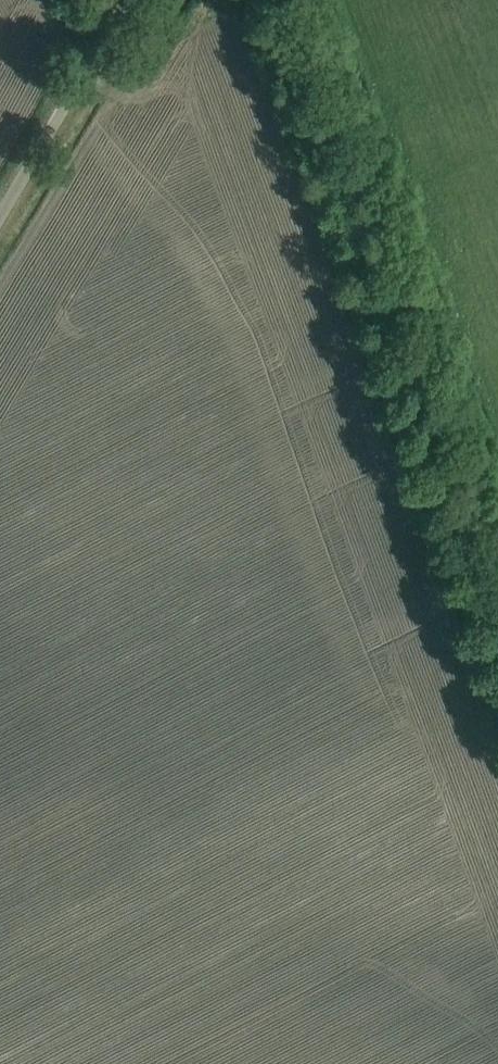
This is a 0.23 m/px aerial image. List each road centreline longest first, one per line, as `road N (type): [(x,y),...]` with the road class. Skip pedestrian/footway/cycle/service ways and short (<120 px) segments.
road 1 (unclassified): [(0,213),(126,0)]

